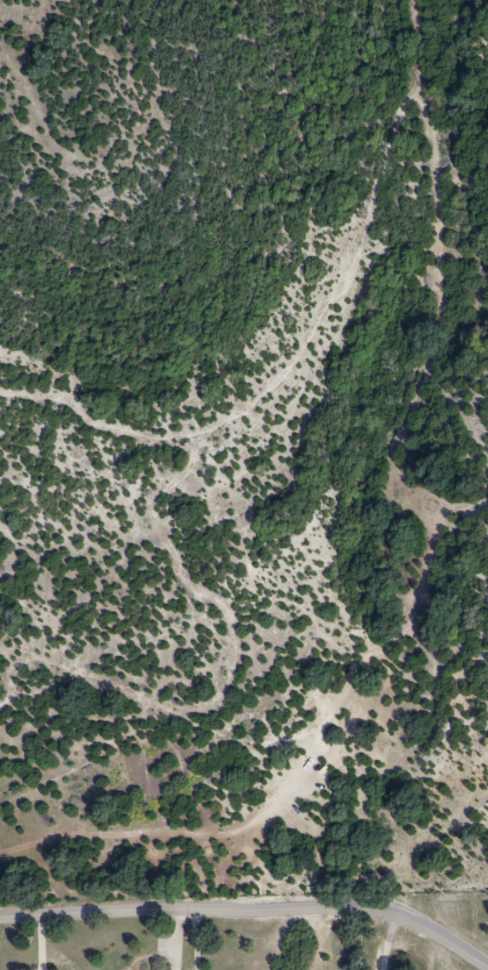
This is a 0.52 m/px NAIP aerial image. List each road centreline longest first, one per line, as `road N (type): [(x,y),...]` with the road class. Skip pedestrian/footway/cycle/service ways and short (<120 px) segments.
road 1 (residential): [(487,967),(427,927),(385,912),(0,919)]

